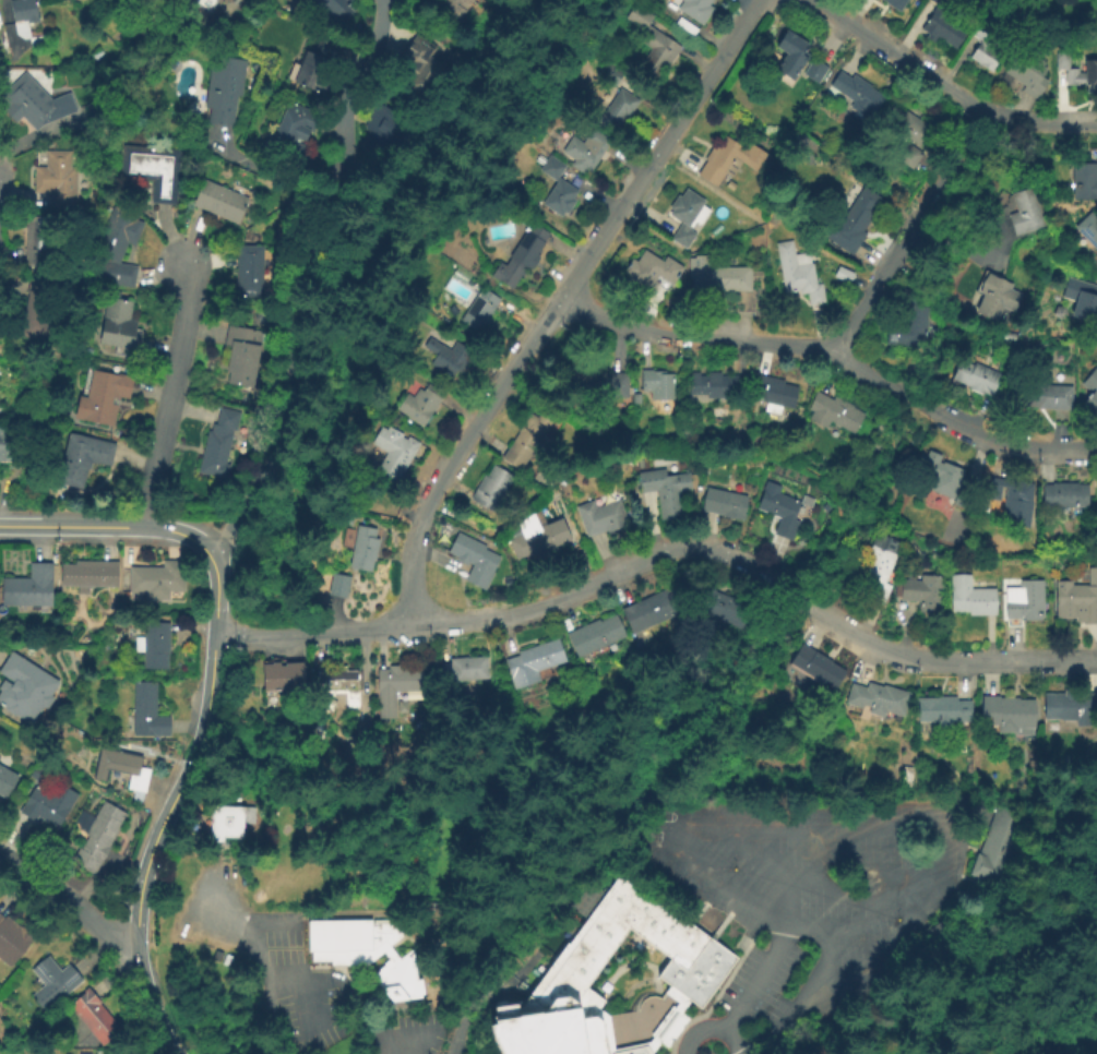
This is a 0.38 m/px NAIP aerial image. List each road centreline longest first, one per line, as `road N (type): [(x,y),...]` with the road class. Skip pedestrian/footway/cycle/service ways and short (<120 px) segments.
road 1 (residential): [(1096,661),(945,662),(886,651),(705,546),(669,550),(489,623),(212,632)]
road 2 (residential): [(764,0),(431,490),(413,547),(407,626)]
road 3 (residential): [(205,550),(252,492),(277,435),(305,285),(344,191),(345,98),(373,48),(380,0)]
road 4 (residential): [(1096,447),(982,438),(818,351),(631,332),(564,296)]
road 5 (tertiary): [(205,550),(215,587),(199,741),(151,841),(134,902),(141,979),(172,1053)]
road 6 (residential): [(1096,128),(989,117),(813,0)]
road 7 (residential): [(989,117),(880,273),(836,358)]
road 8 (residential): [(182,264),(187,299),(146,526)]
road 9 (tertiary): [(0,525),(146,526),(184,535),(205,550)]
road 10 (residential): [(134,941),(0,854)]

